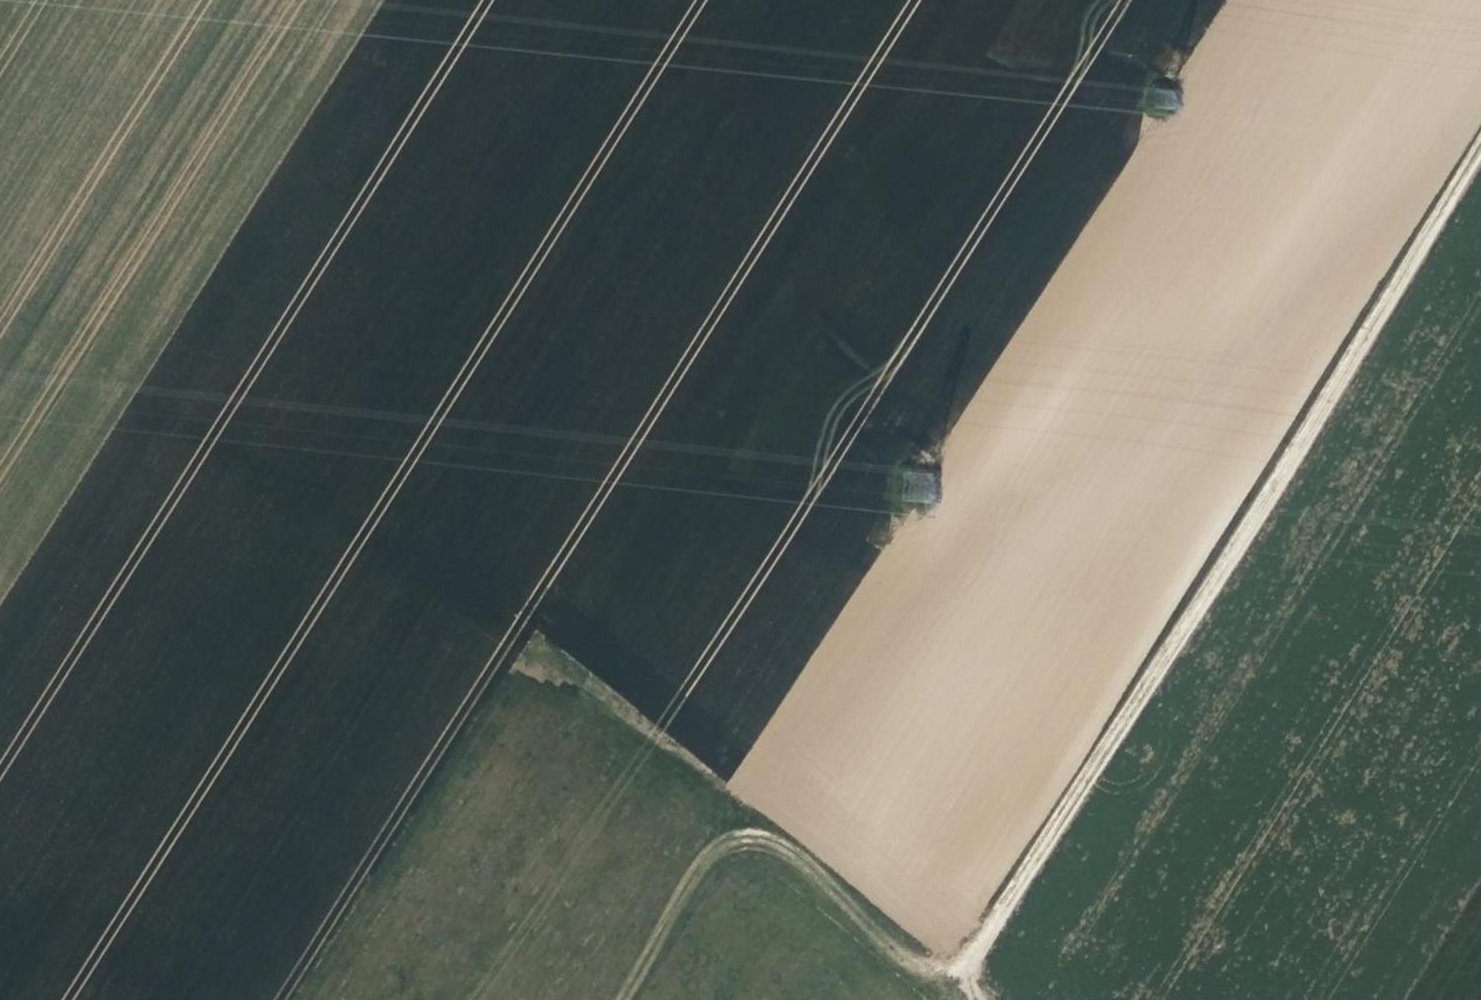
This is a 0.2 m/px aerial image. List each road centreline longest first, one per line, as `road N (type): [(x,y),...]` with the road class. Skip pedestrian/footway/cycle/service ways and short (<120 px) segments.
road 1 (track): [(1480,137),(959,981)]
road 2 (track): [(980,999),(763,828),(727,834),(618,999)]

